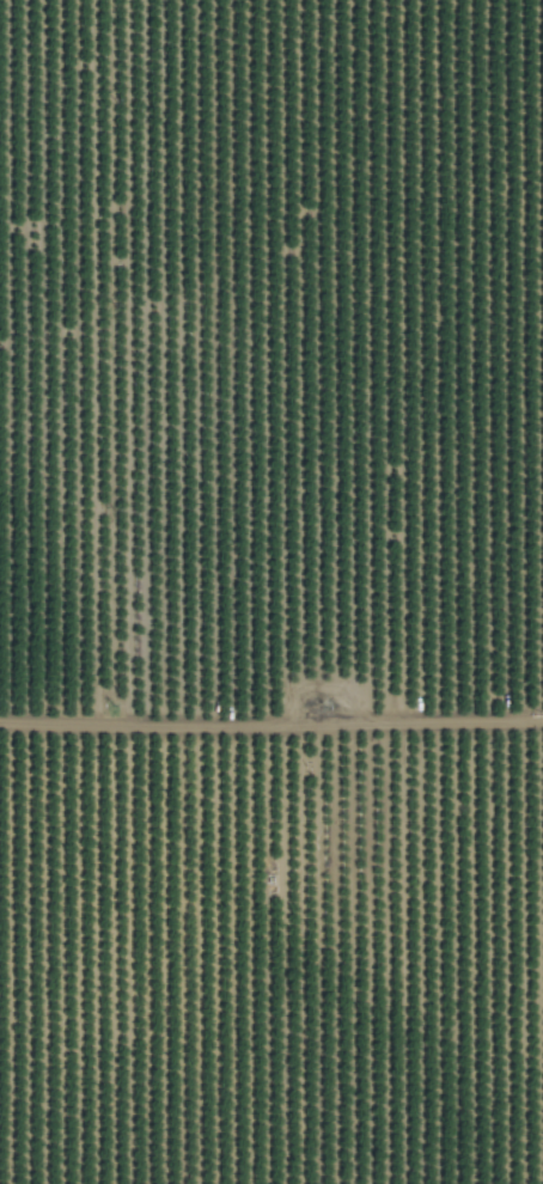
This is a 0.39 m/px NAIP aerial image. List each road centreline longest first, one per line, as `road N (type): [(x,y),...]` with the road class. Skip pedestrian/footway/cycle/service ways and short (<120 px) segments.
road 1 (residential): [(542,724),(0,720)]

